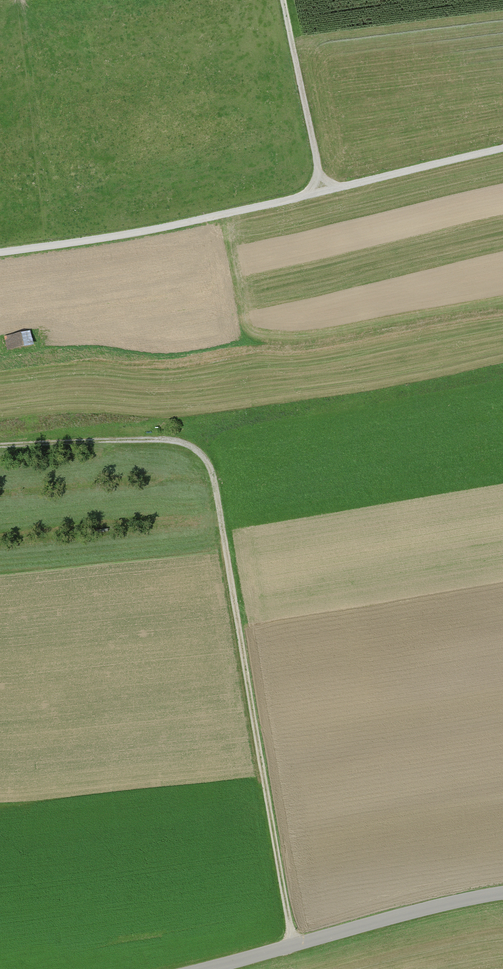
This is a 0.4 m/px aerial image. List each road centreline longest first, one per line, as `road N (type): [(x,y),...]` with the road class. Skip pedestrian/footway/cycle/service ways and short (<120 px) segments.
road 1 (track): [(0,446),(171,441),(189,444),(212,467),(295,947)]
road 2 (track): [(0,253),(324,192)]
road 3 (tertiary): [(502,894),(215,968)]
road 4 (track): [(324,192),(284,0)]
road 5 (track): [(324,192),(502,151)]

